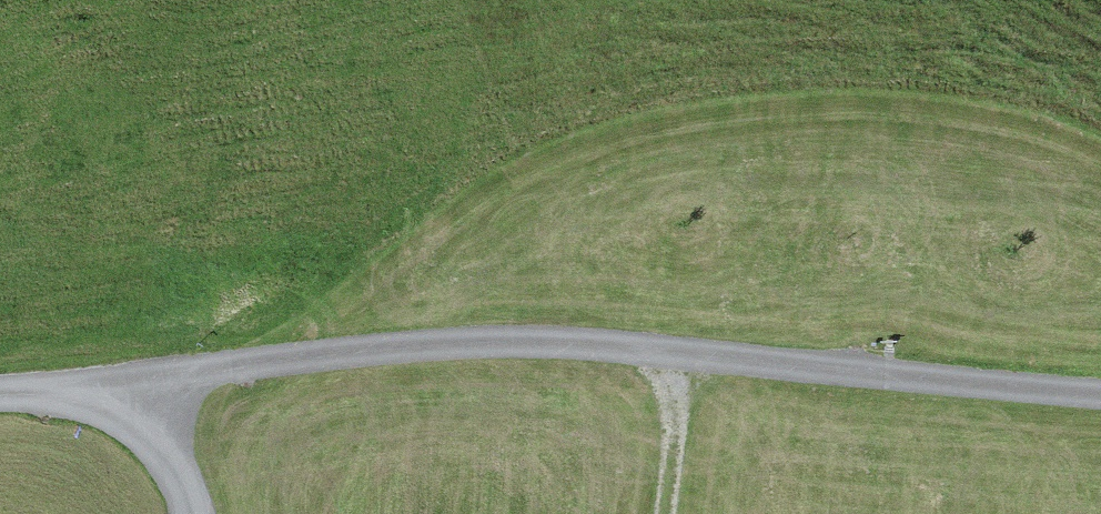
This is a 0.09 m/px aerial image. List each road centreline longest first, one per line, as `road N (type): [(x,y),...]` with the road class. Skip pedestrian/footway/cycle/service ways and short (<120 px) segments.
road 1 (track): [(154,389),(474,341),(682,349),(1100,390)]
road 2 (track): [(682,349),(661,513)]
road 3 (track): [(0,403),(154,389)]
road 4 (track): [(154,389),(199,513)]

